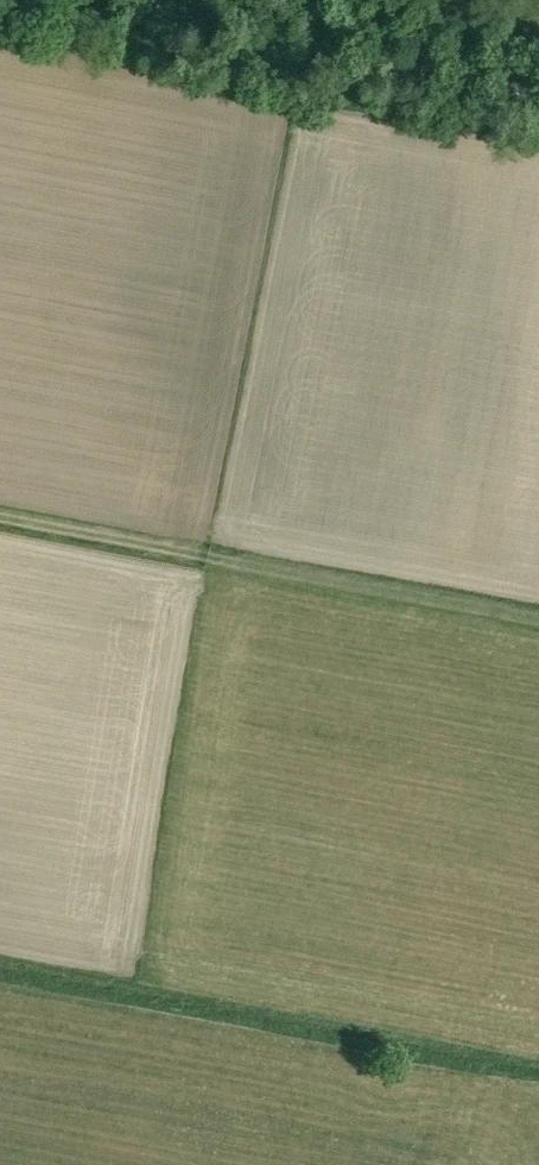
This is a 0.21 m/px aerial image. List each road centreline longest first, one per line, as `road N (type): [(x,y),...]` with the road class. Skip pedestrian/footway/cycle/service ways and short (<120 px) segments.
road 1 (track): [(538,617),(0,519)]

